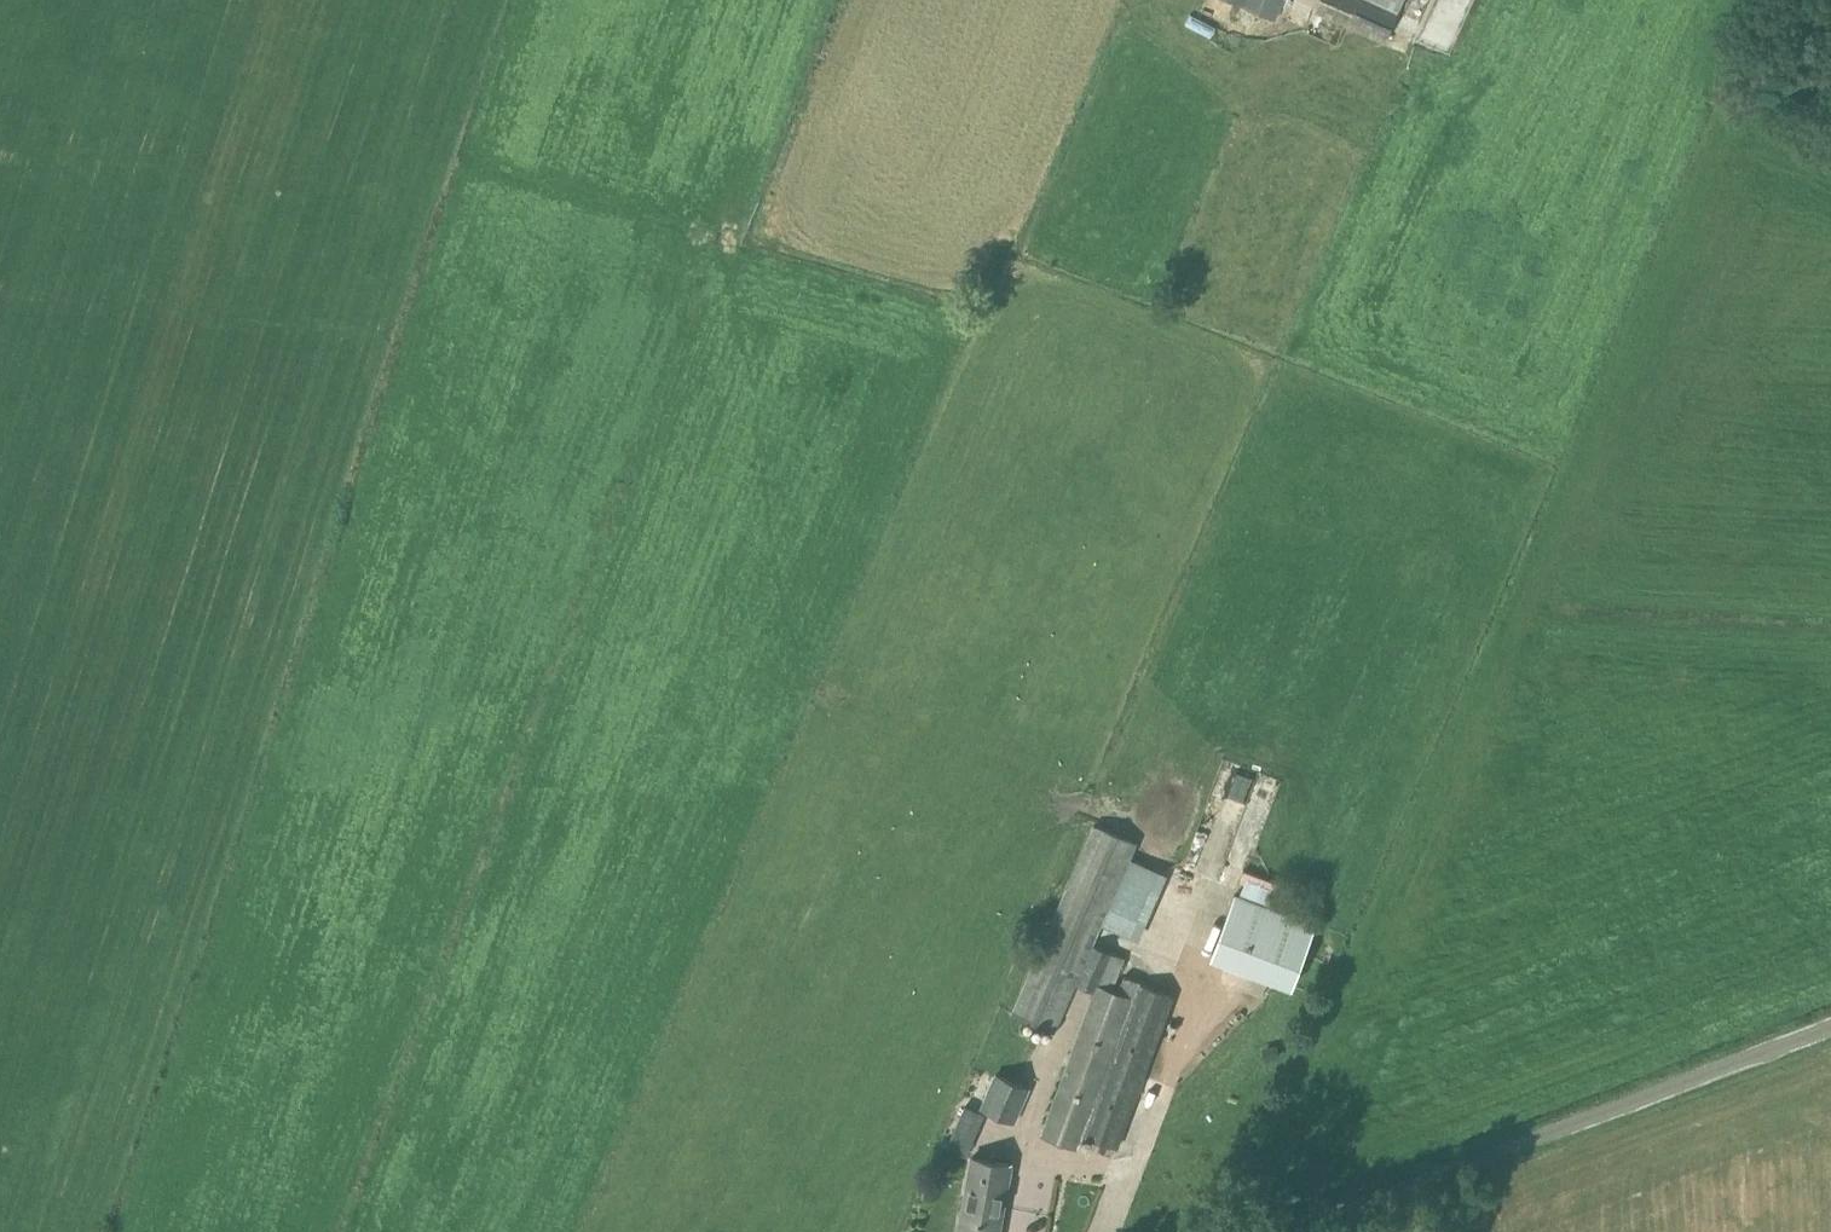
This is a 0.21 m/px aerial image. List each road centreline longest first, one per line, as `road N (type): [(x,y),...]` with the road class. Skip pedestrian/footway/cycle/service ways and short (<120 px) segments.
road 1 (unclassified): [(1293,1231),(1830,1027)]

